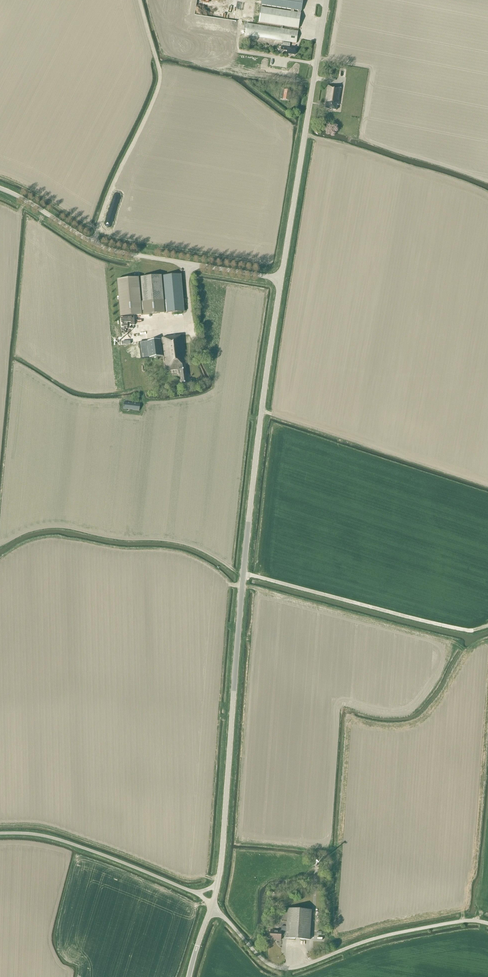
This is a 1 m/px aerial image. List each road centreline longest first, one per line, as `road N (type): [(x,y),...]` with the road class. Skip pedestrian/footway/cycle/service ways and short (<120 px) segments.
road 1 (tertiary): [(218,883),(251,505),(281,278)]
road 2 (unclassified): [(487,924),(386,936),(285,969),(263,960),(212,905)]
road 3 (unclassified): [(0,189),(109,249),(281,278)]
road 4 (tertiary): [(281,278),(327,0)]
road 5 (unclassified): [(0,833),(65,841),(197,893)]

